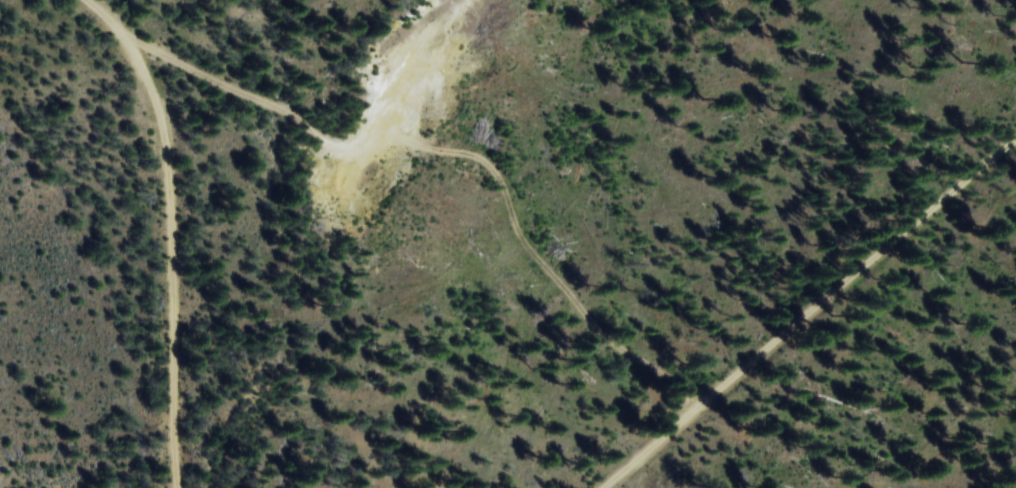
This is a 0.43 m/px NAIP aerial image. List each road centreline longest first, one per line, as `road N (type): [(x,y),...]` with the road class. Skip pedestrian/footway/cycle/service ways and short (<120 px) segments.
road 1 (track): [(696,405),(580,315),(525,252),(479,162),(375,127),(333,144),(122,37)]
road 2 (track): [(593,487),(1015,138)]
road 3 (track): [(82,0),(122,37),(161,112),(173,214),(177,487)]

